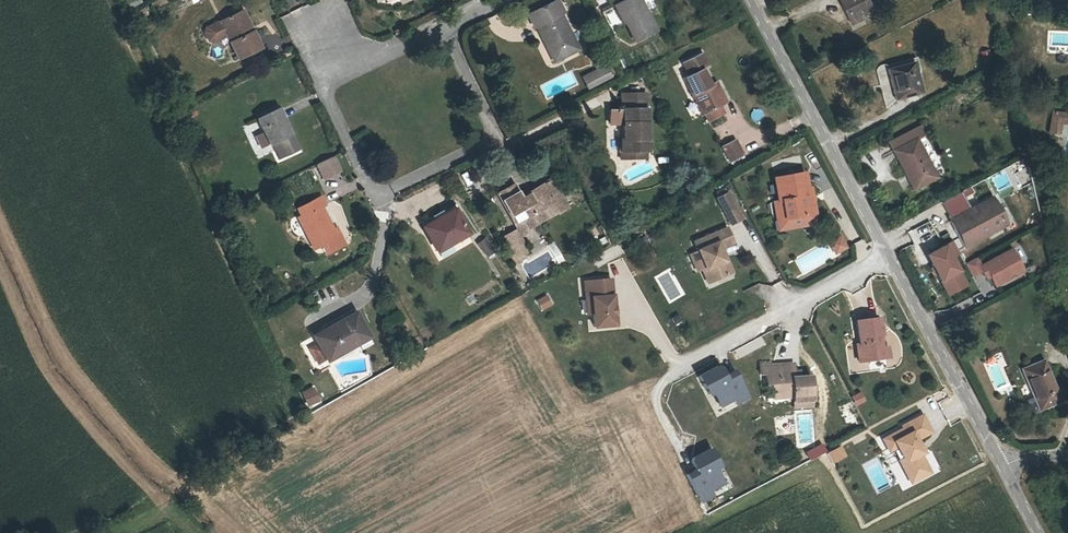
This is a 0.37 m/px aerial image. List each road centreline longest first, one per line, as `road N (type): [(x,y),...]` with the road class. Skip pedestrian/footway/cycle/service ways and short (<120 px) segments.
road 1 (residential): [(999,469),(753,0)]

